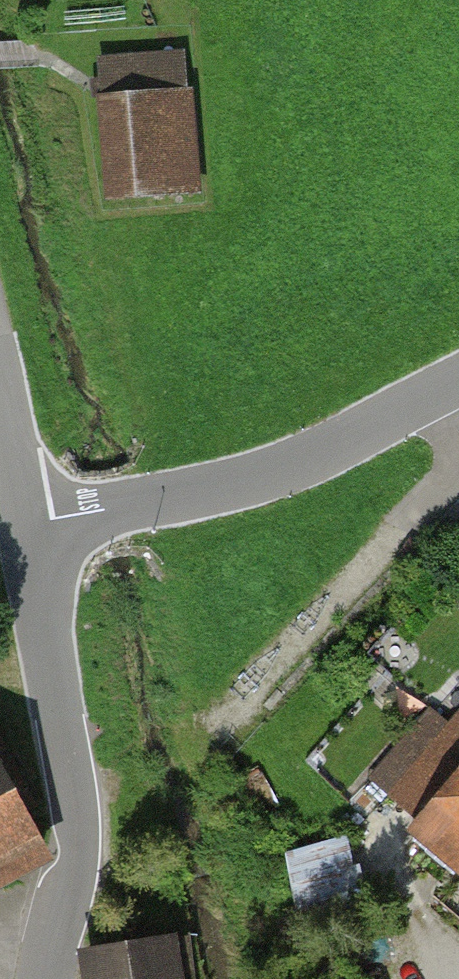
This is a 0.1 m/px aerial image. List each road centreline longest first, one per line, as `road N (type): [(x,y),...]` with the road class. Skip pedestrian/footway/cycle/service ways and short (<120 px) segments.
road 1 (residential): [(47,978),(78,847),(28,524)]
road 2 (unclassified): [(28,524),(257,477),(458,382)]
road 3 (unclassified): [(28,524),(0,387)]

